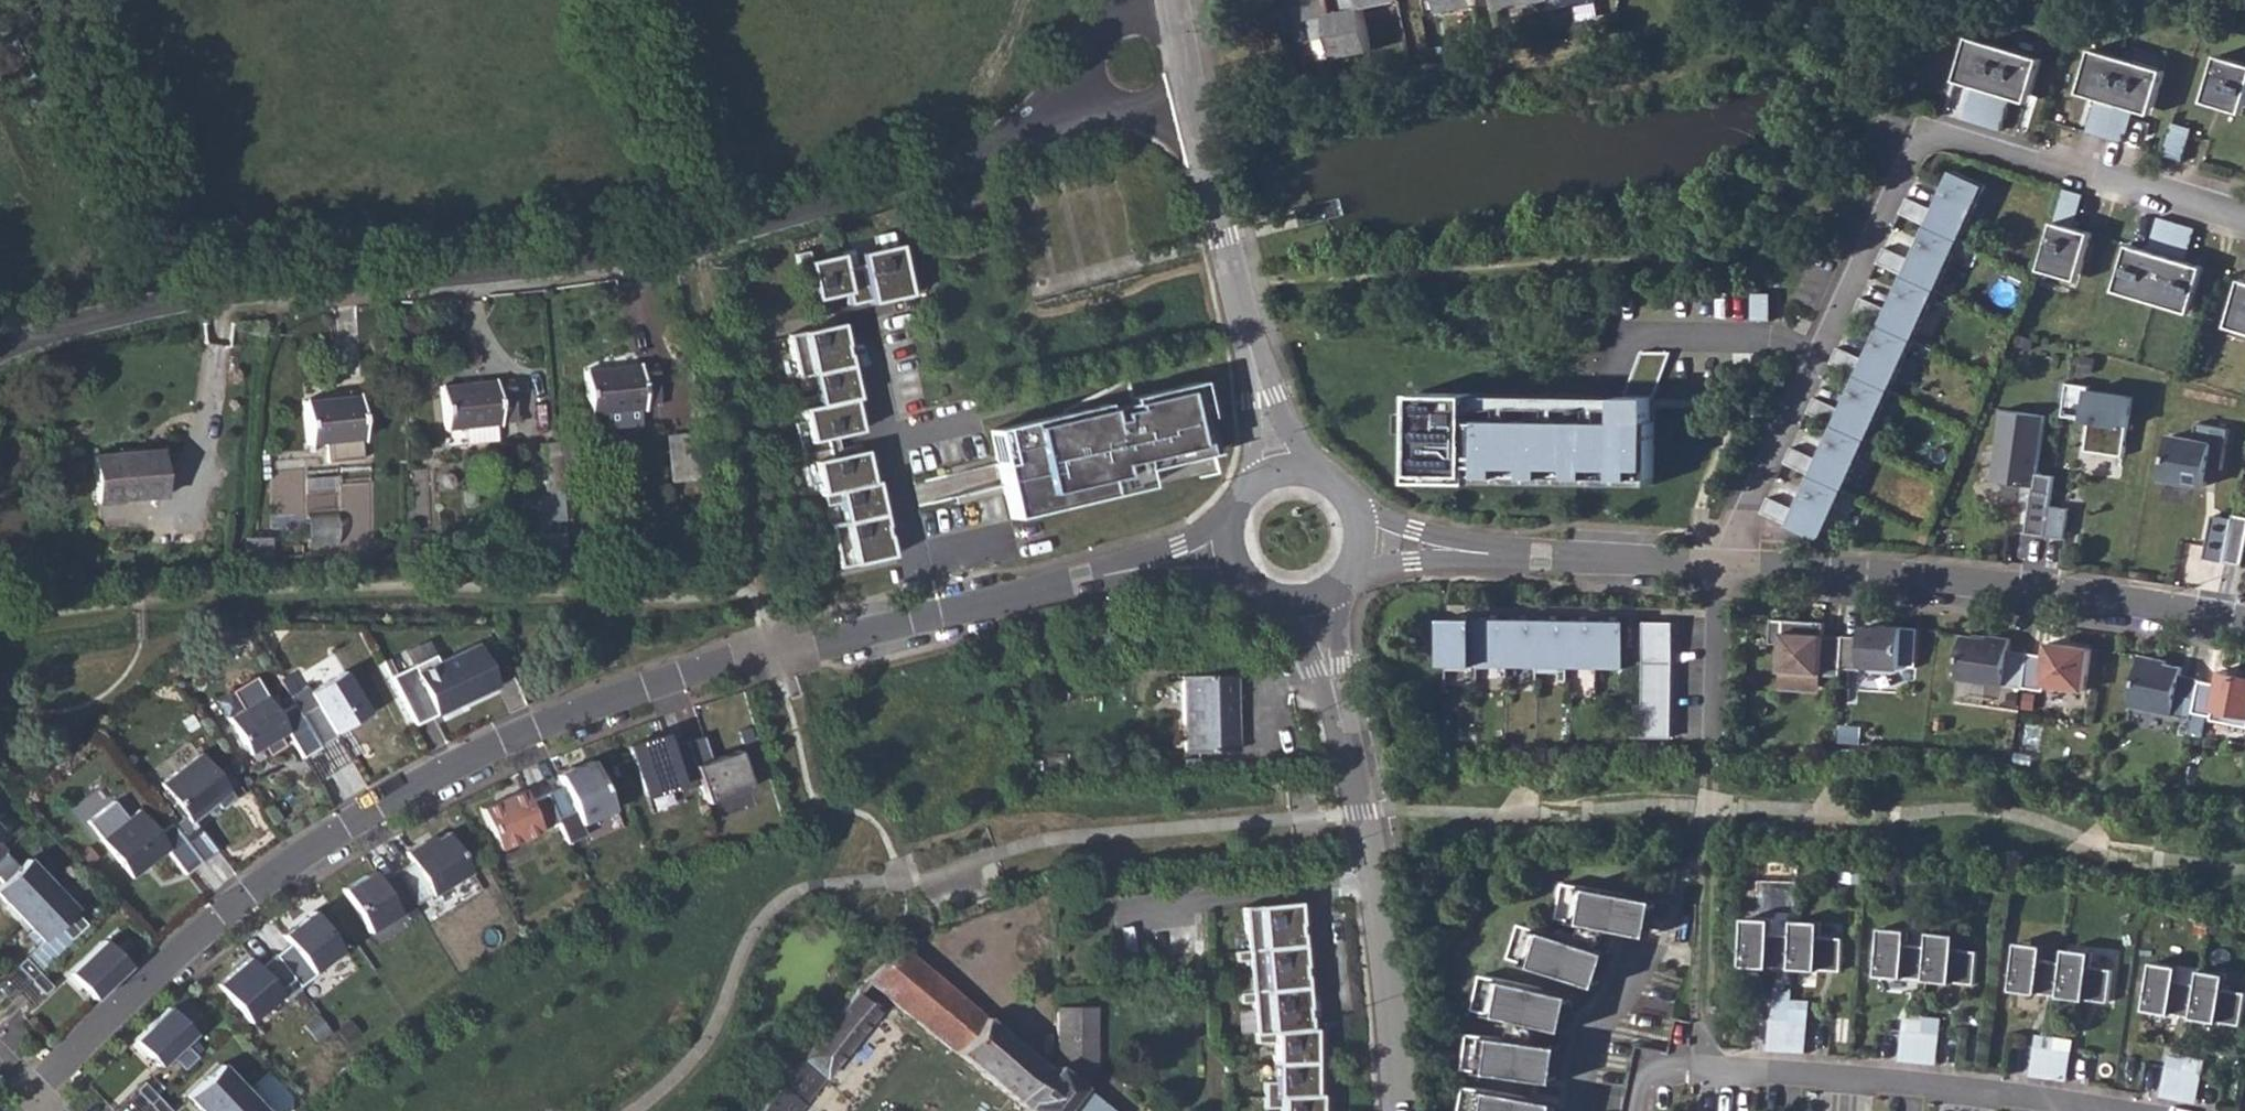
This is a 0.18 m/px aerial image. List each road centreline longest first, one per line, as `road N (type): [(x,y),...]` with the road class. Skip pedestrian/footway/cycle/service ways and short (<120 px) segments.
road 1 (residential): [(1227,550),(802,653),(767,653),(570,716),(379,809),(234,906),(40,1099)]
road 2 (residential): [(0,354),(188,300),(583,267),(704,248),(1066,104)]
road 3 (residential): [(1726,568),(1704,1075),(1855,1083),(2088,1110)]
road 4 (residential): [(2244,217),(1913,135),(1726,568)]
road 5 (residential): [(1726,568),(1999,593),(2244,635)]
road 6 (secondary): [(1397,1110),(1365,812),(1314,602)]
road 7 (secondary): [(1282,472),(1193,110)]
road 8 (residential): [(1360,539),(1726,568)]
road 9 (residential): [(1168,0),(1104,41),(1066,104)]
road 10 (residential): [(1066,104),(1193,110)]

